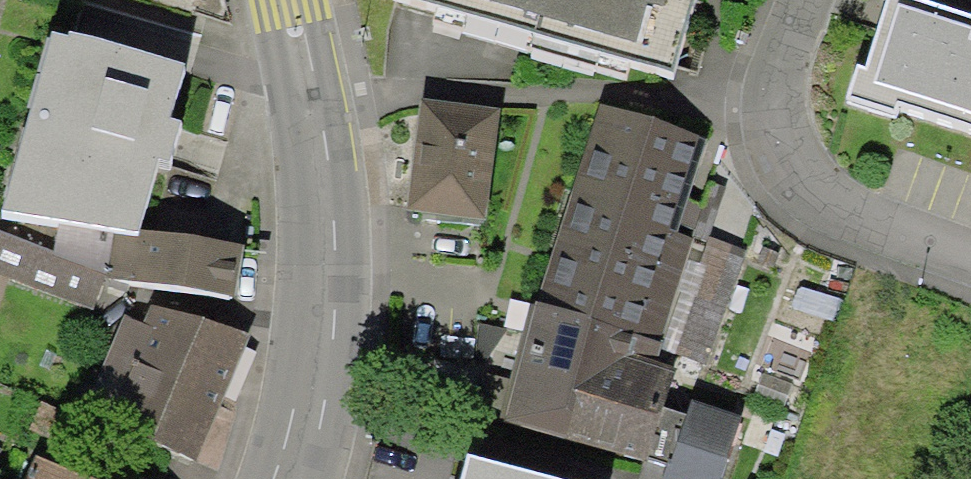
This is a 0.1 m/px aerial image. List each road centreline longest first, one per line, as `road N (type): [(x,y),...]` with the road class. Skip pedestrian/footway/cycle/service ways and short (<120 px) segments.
road 1 (secondary): [(285,0),(328,265),(295,478)]
road 2 (residential): [(802,0),(773,80),(784,161),(830,217),(970,256)]

